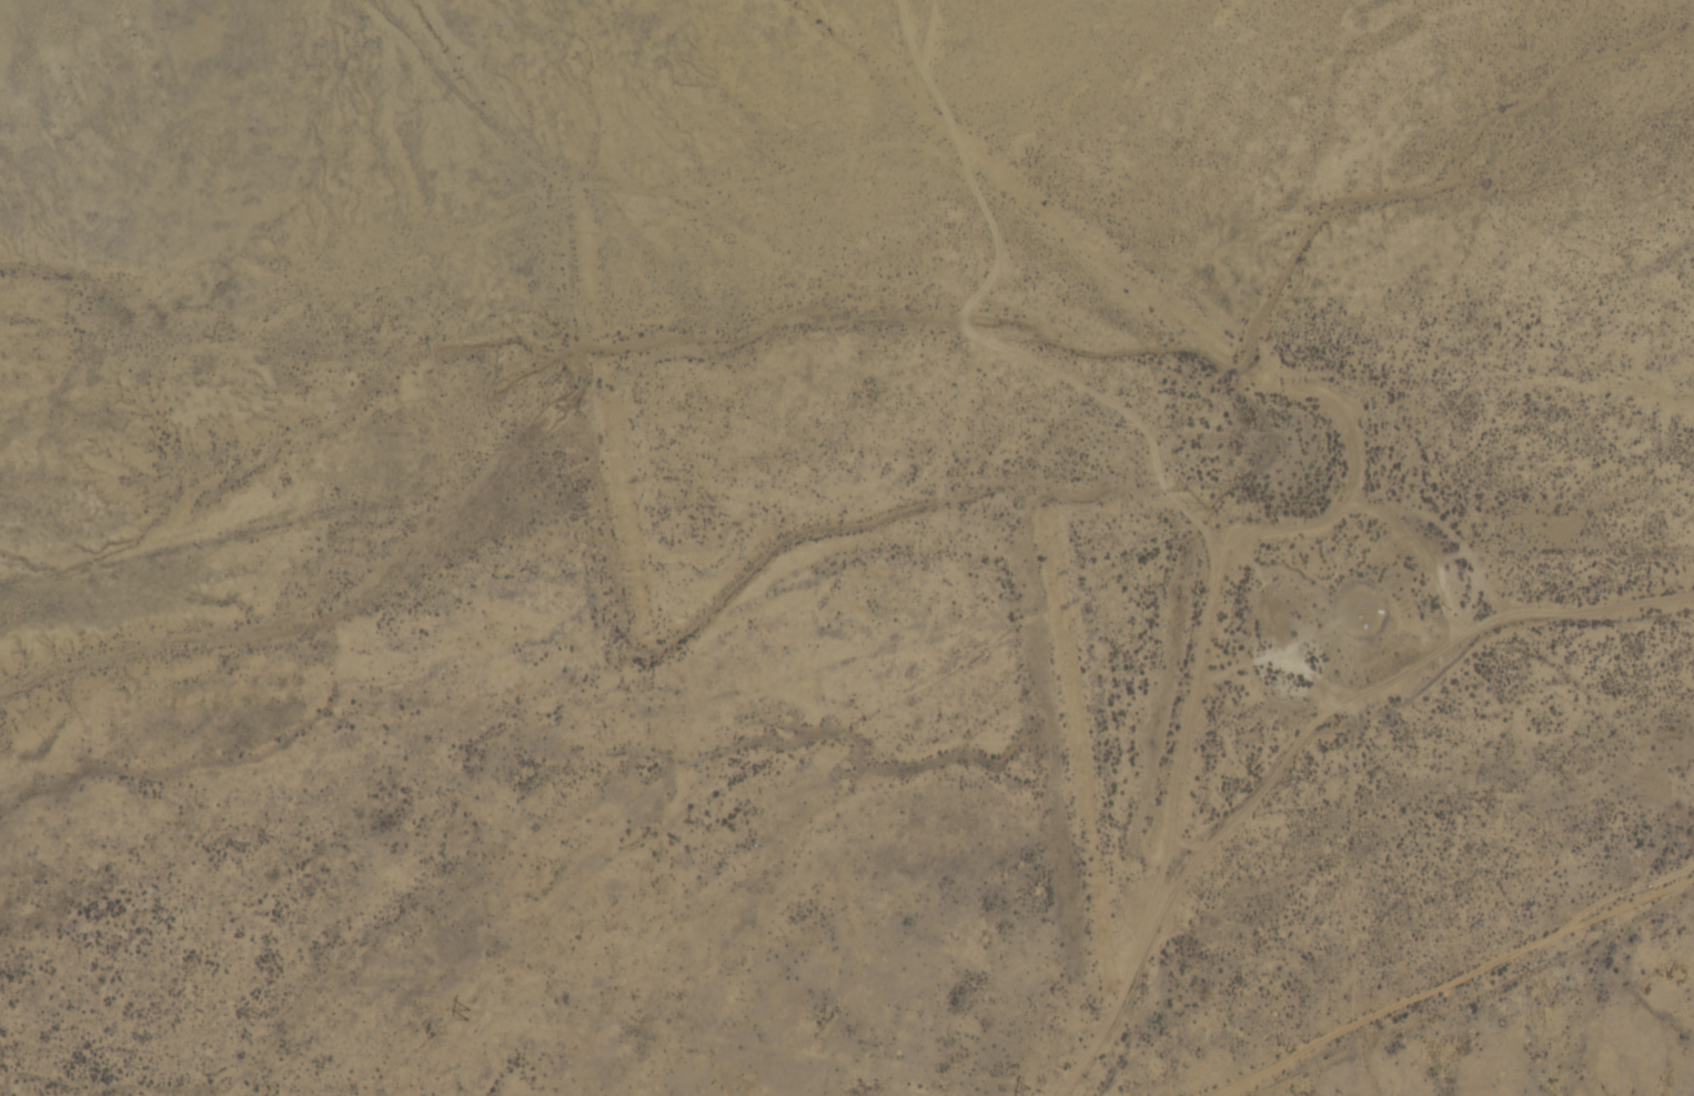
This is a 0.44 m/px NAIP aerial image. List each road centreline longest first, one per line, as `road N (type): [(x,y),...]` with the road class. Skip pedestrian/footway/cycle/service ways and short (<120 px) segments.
road 1 (track): [(1404,1095),(1693,958)]

